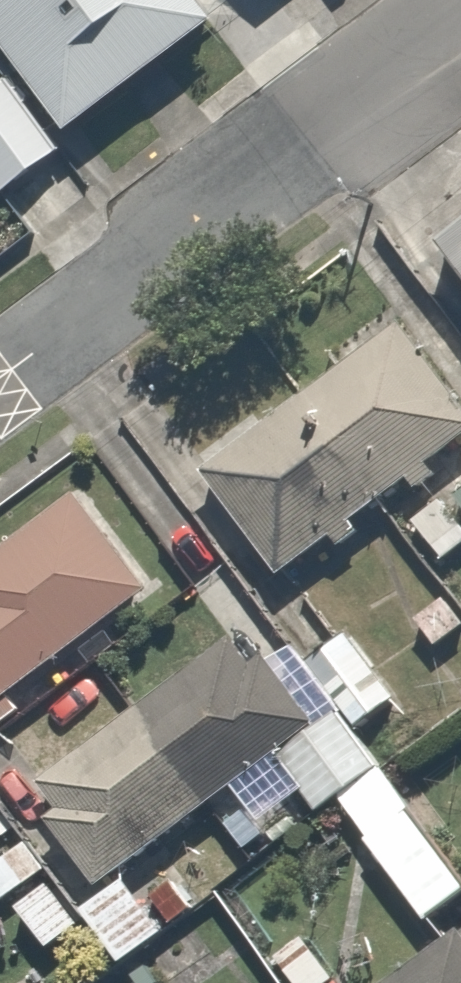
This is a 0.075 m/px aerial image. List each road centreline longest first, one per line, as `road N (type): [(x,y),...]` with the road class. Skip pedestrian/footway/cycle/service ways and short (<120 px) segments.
road 1 (residential): [(460,32),(0,379)]

